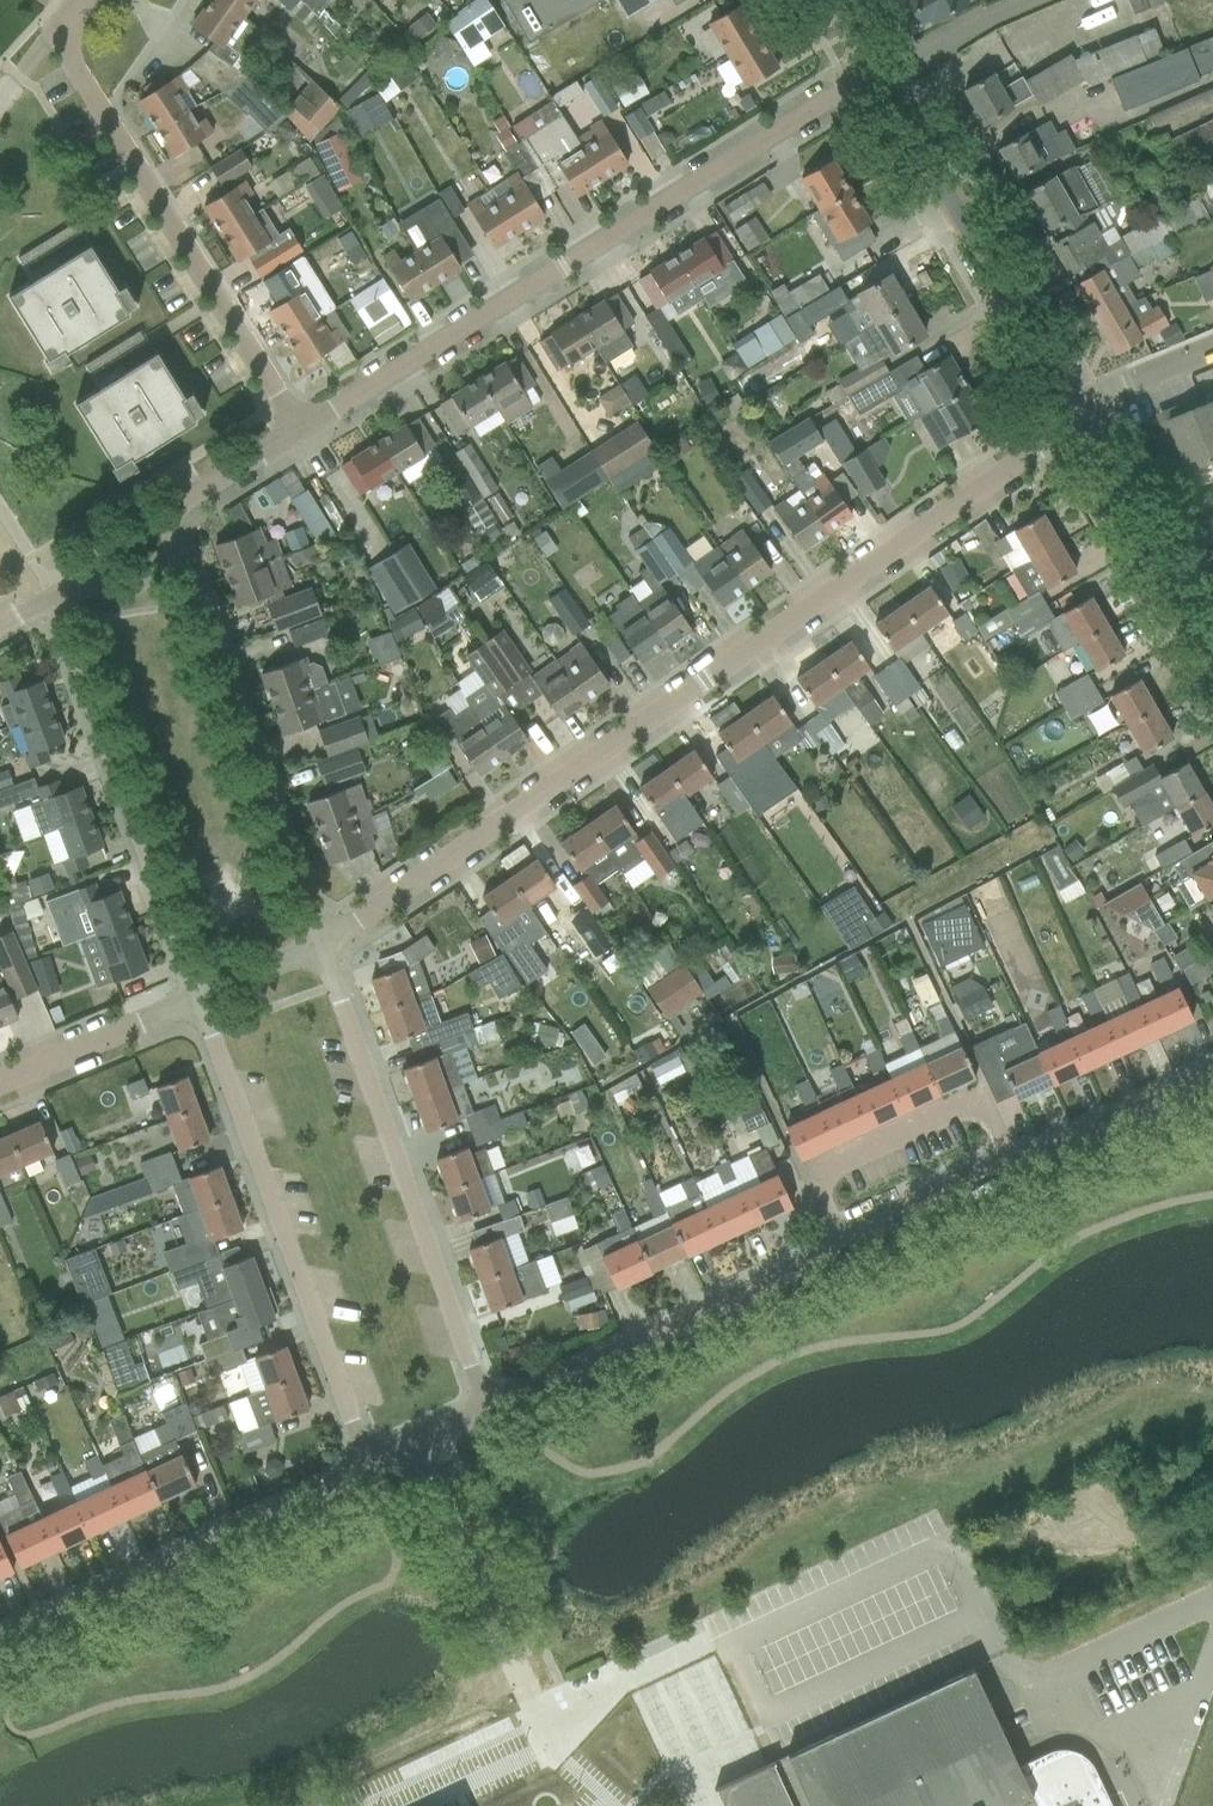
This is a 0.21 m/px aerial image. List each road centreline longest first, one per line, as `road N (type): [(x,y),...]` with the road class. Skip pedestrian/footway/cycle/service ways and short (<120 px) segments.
road 1 (residential): [(319,942),(1079,417)]
road 2 (residential): [(297,435),(877,65)]
road 3 (residential): [(489,1417),(319,942)]
road 4 (residential): [(202,995),(371,1470)]
road 5 (residential): [(297,435),(56,27)]
road 6 (residential): [(48,599),(202,995)]
road 7 (residential): [(319,942),(181,542)]
road 8 (residential): [(0,1646),(371,1470)]
road 9 (residential): [(1079,417),(877,65)]
road 10 (residential): [(489,1417),(819,1257),(838,1233)]
road 11 (residential): [(838,1233),(821,1194),(837,1161),(967,1102),(991,1112),(1005,1157)]
road 12 (residential): [(537,1701),(426,1446)]
road 13 (residential): [(1212,645),(1079,417)]
road 14 (residential): [(1005,1157),(1033,1155),(1212,1070)]
road 15 (residential): [(0,1081),(202,995)]
road 16 (residential): [(838,1233),(1005,1157)]
road 17 (residential): [(181,542),(194,500),(297,435)]
road 18 (residential): [(181,542),(164,569),(140,583),(66,589),(48,599)]
road 19 (residential): [(1079,417),(1212,351)]
road 20 (residential): [(202,995),(319,942)]

